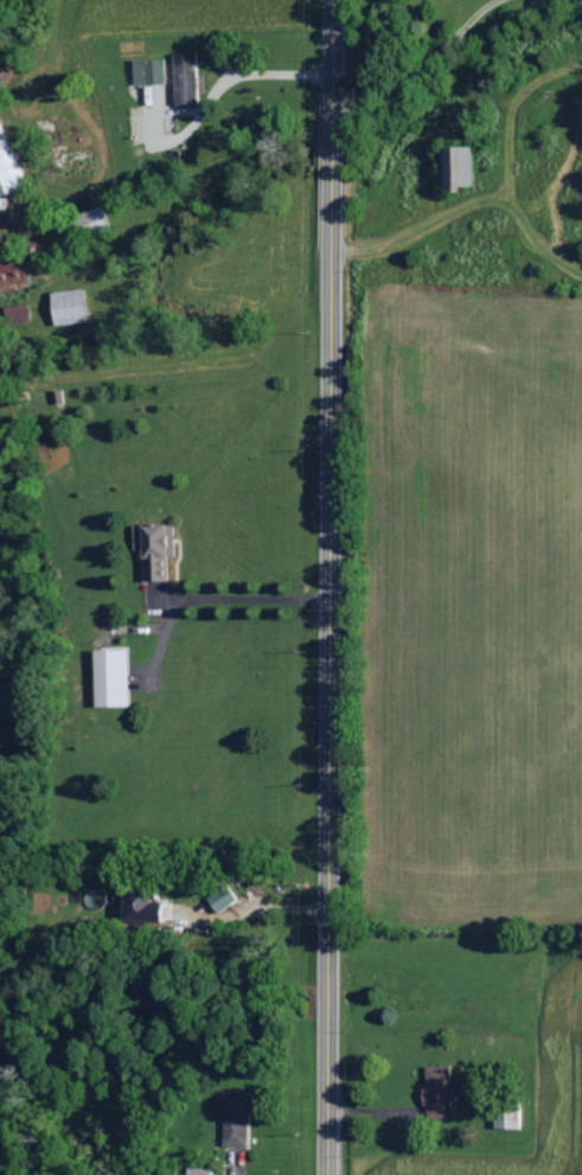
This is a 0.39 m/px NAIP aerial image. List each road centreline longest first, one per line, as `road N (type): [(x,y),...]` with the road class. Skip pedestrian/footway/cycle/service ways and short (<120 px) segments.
road 1 (primary): [(330,1174),(332,0)]
road 2 (residential): [(56,0),(34,44),(57,70),(154,79),(330,74)]
road 3 (residential): [(52,85),(43,60),(13,126),(38,132),(52,85)]

